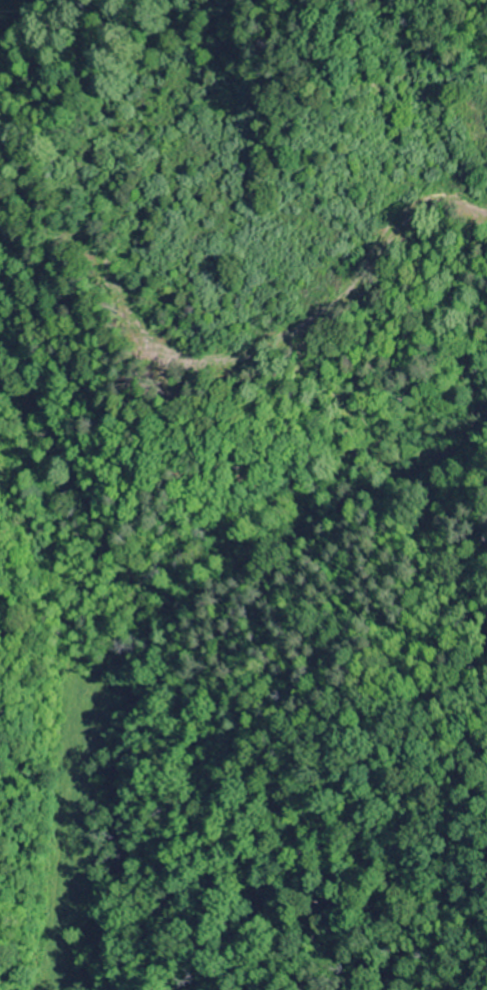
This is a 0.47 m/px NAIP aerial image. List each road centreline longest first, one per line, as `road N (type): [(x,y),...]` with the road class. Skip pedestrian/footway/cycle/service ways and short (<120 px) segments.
road 1 (residential): [(108,989),(119,670),(168,594),(233,546),(486,415)]
road 2 (residential): [(141,636),(60,529),(58,478),(14,425),(0,394)]

